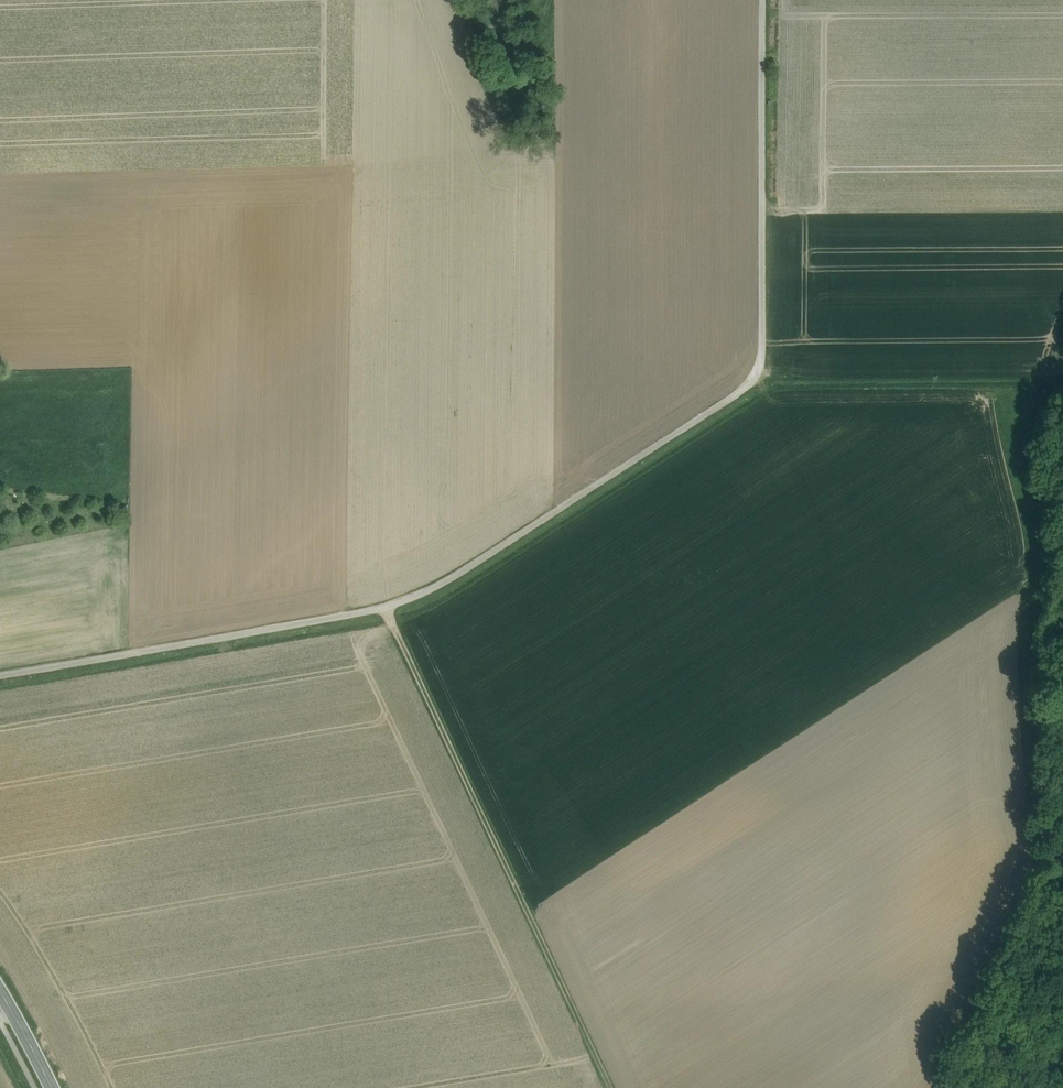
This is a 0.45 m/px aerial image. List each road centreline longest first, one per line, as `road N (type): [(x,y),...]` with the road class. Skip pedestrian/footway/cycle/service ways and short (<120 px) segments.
road 1 (track): [(0,674),(418,592),(752,376),(764,345),(765,0)]
road 2 (track): [(388,604),(613,1087)]

